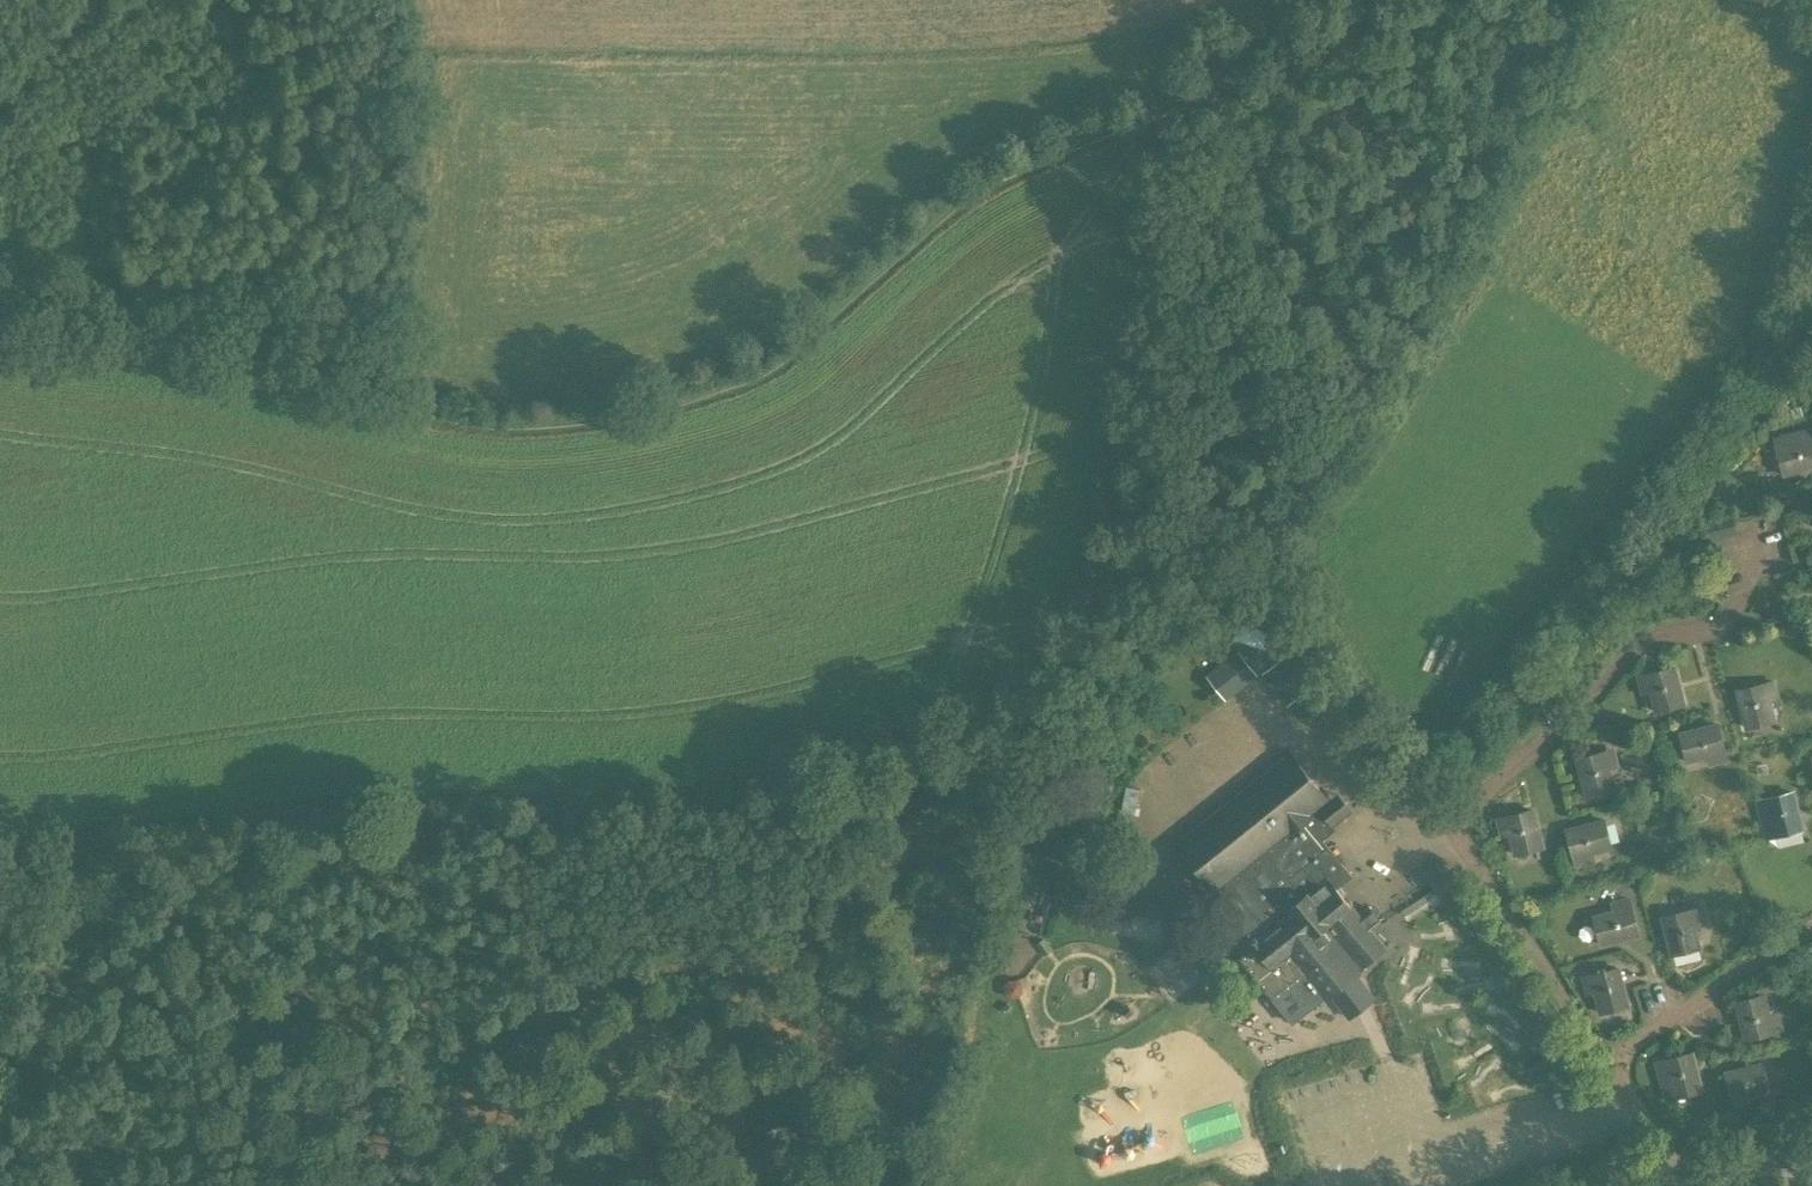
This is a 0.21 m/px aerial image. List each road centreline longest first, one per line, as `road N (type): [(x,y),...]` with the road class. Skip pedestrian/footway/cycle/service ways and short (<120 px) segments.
road 1 (unclassified): [(1348,682),(1686,1185)]
road 2 (unclassified): [(1686,1185),(1811,1153)]

